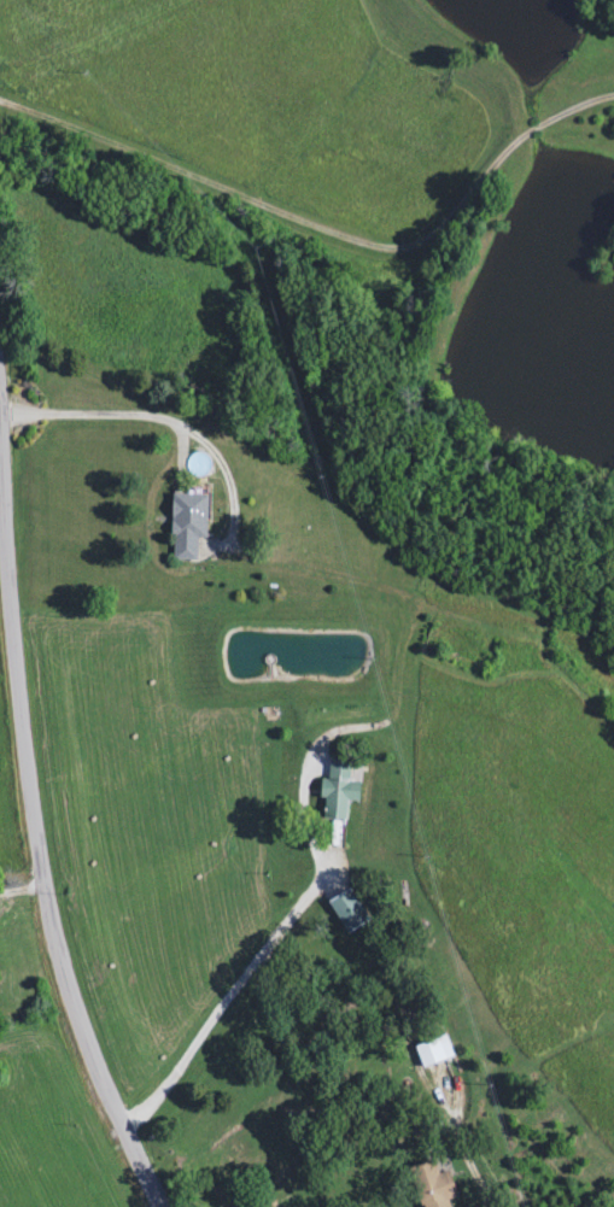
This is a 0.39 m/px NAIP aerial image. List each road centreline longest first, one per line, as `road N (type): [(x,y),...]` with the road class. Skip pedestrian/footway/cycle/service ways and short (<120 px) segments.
road 1 (residential): [(167,1206),(82,1009),(51,885),(24,698),(0,346)]
road 2 (residential): [(422,607),(391,723),(335,739),(315,757),(310,787),(328,879),(158,1107),(128,1121)]
road 3 (residential): [(207,451),(158,494),(156,549),(170,567),(201,567),(242,552),(440,615),(567,635),(613,667)]
road 4 (residential): [(6,417),(171,423),(234,485),(242,552)]

